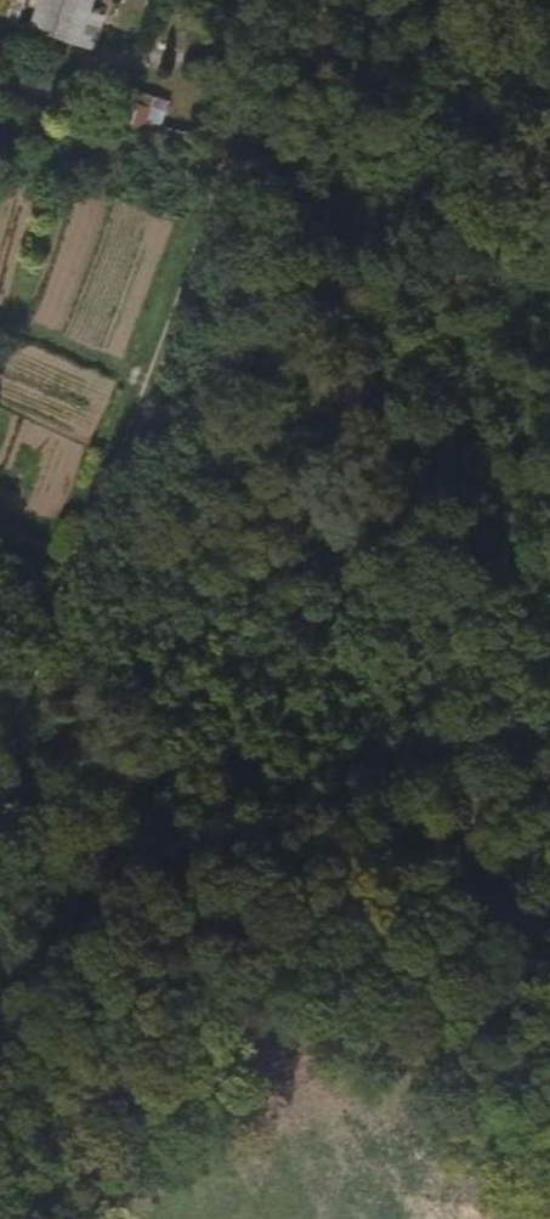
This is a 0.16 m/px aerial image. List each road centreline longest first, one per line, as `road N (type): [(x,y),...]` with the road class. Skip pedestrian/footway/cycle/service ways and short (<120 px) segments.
road 1 (track): [(0,699),(144,371),(230,123),(256,0)]

